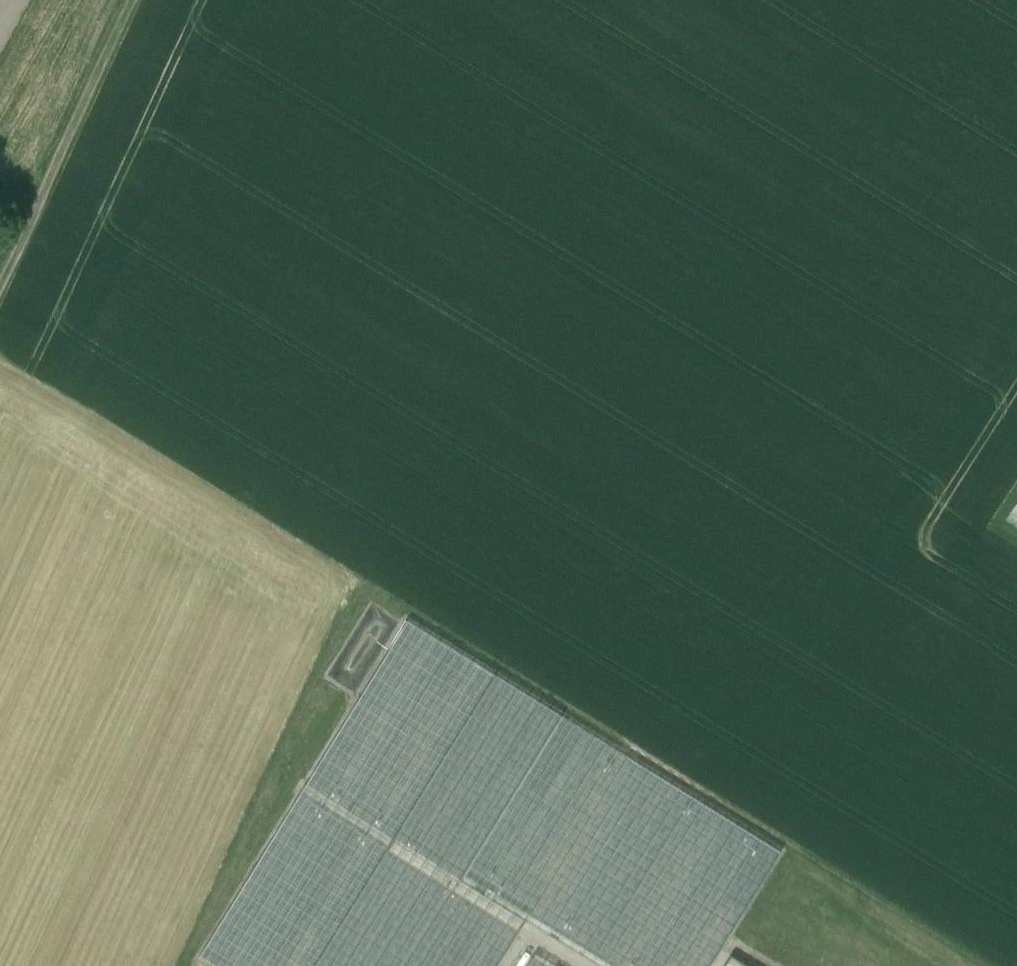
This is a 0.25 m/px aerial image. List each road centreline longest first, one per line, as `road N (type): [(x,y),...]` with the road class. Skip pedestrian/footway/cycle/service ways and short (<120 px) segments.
road 1 (track): [(0,286),(130,0)]

